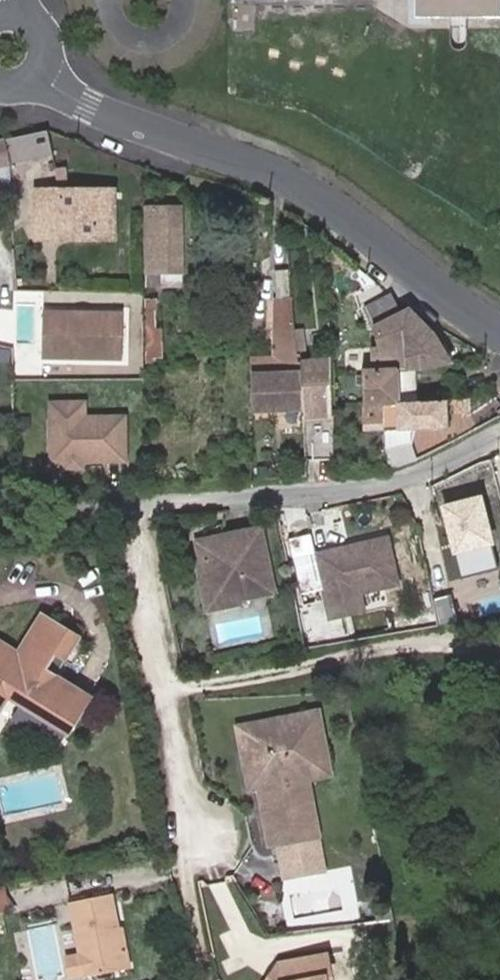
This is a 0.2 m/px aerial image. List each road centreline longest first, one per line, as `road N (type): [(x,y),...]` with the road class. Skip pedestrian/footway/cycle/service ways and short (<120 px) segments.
road 1 (residential): [(499,333),(307,194),(90,107),(38,76)]
road 2 (residential): [(499,433),(381,487),(130,511)]
road 3 (residential): [(210,836),(186,798),(130,511)]
road 4 (residential): [(130,511),(0,521)]

